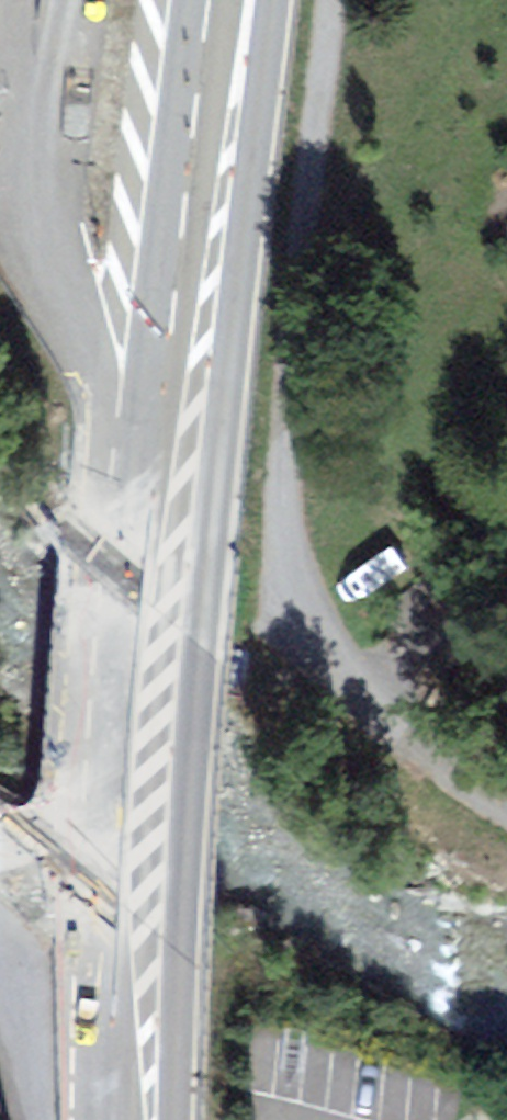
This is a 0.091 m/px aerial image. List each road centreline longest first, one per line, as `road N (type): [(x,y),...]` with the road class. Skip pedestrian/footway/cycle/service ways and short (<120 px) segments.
road 1 (primary): [(133,1119),(135,894),(227,0)]
road 2 (unclassified): [(506,812),(375,715),(322,641),(289,561),(286,430),(325,0)]

